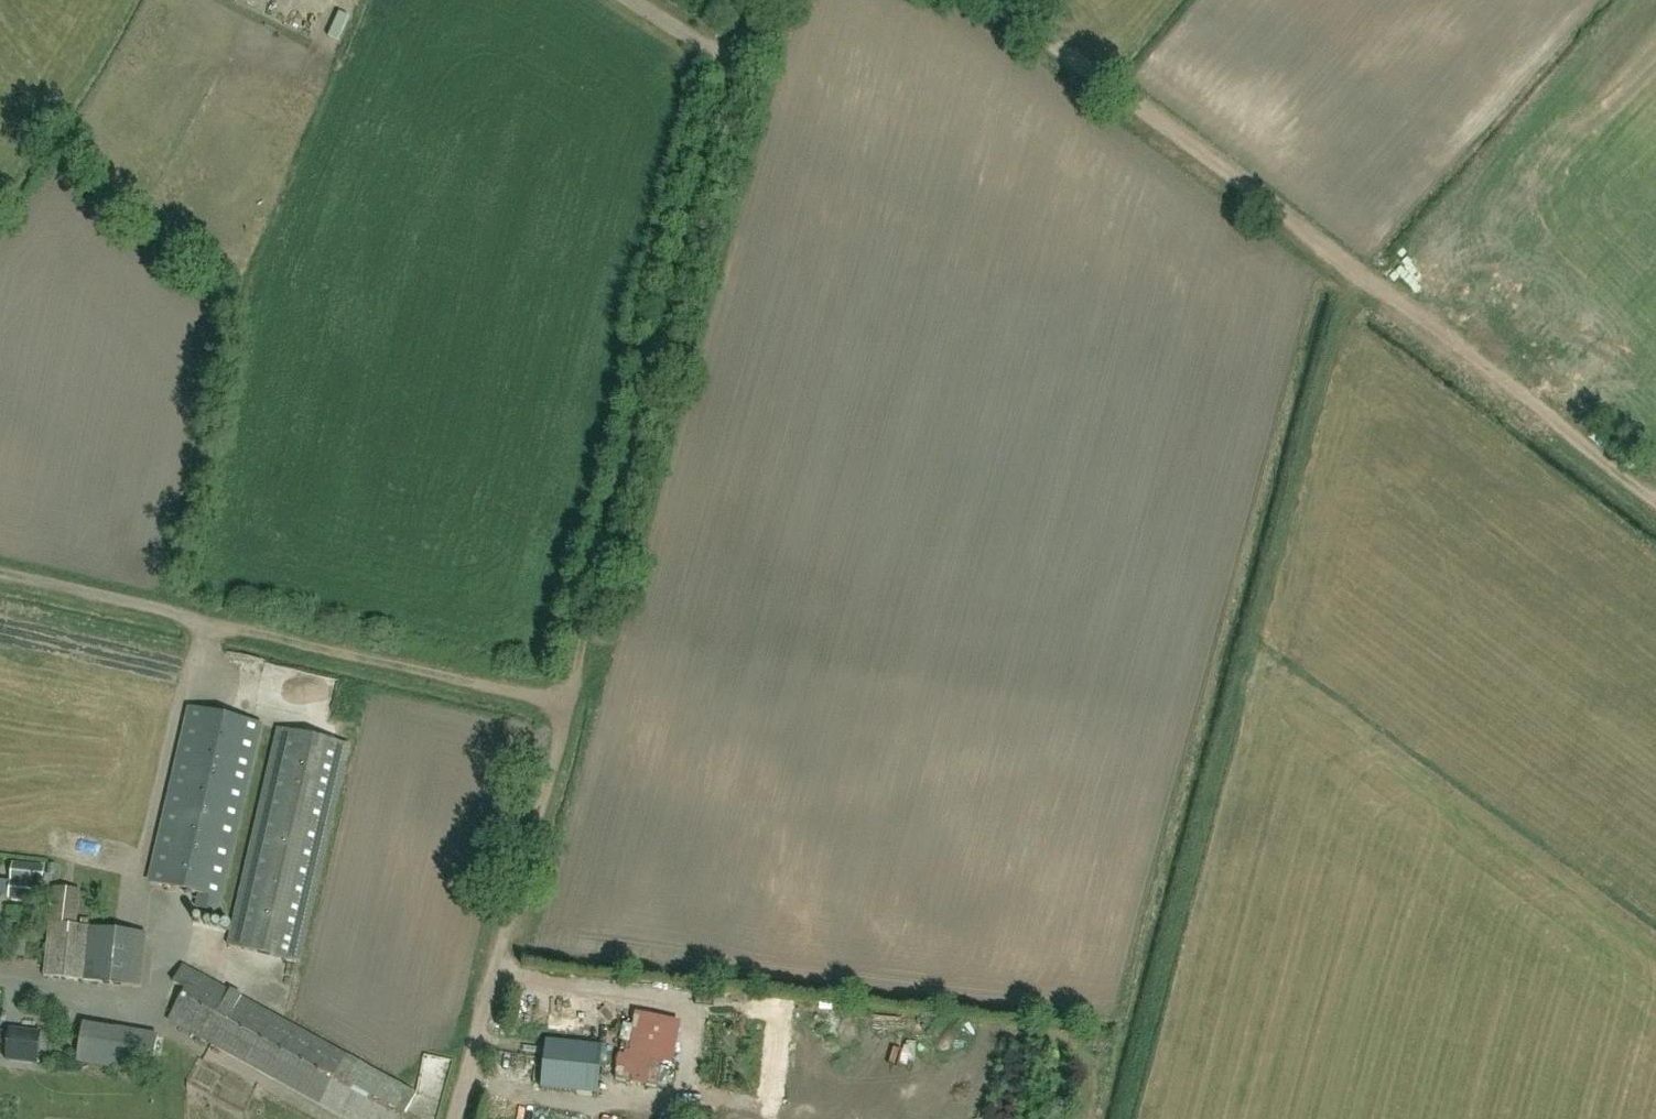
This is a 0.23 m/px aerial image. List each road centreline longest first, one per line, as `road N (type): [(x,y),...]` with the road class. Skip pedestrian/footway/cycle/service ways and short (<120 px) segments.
road 1 (track): [(738,43),(495,971)]
road 2 (track): [(993,0),(1655,499)]
road 3 (track): [(0,572),(563,701)]
road 4 (track): [(455,1118),(495,971)]

